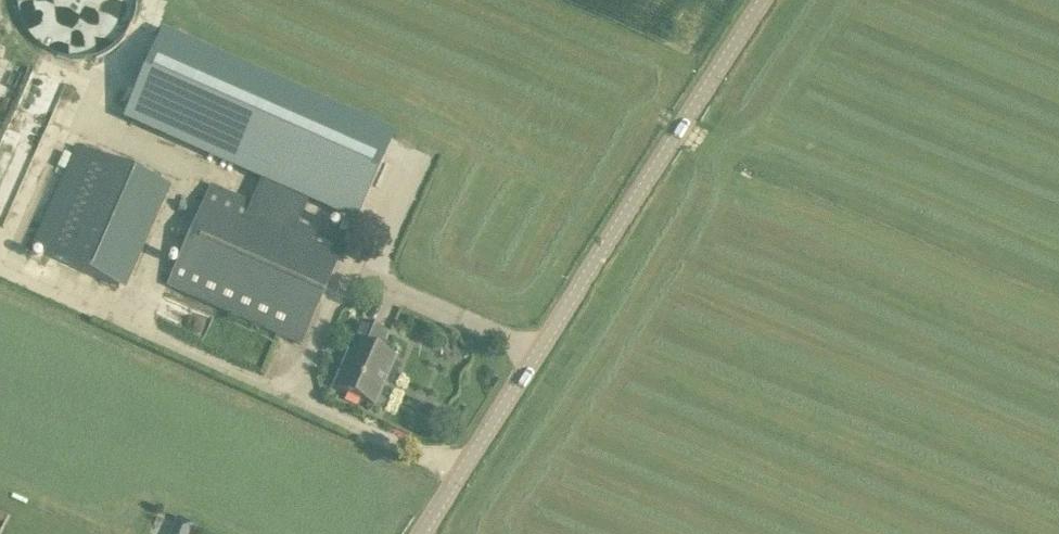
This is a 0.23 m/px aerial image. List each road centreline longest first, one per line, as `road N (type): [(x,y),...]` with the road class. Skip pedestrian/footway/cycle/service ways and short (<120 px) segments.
road 1 (unclassified): [(421,533),(761,0)]
road 2 (track): [(0,276),(460,473)]

